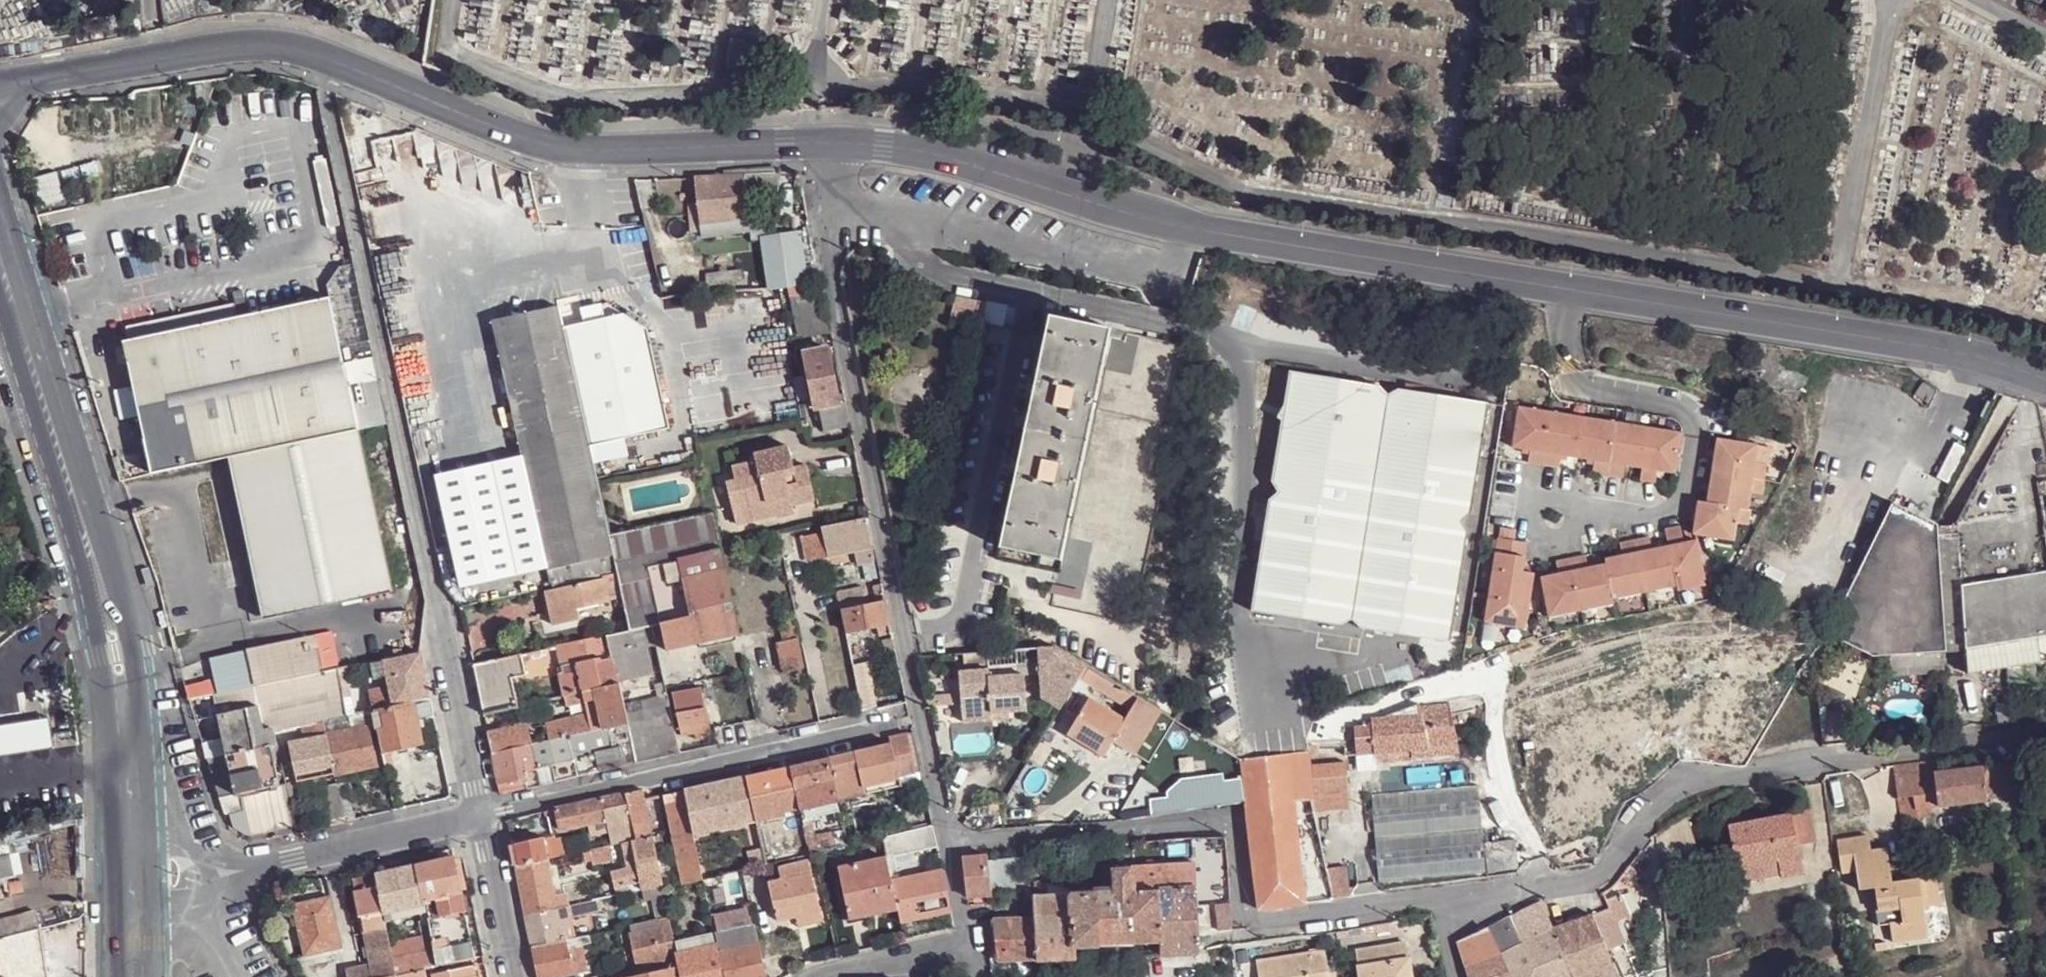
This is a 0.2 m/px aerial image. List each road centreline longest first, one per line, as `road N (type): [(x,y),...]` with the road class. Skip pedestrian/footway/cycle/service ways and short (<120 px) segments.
road 1 (tertiary): [(845,144),(939,157),(1193,231),(1964,353),(2045,378)]
road 2 (residential): [(323,56),(480,816)]
road 3 (residential): [(1440,901),(1598,874),(1643,817),(1700,784),(2002,739)]
road 4 (residential): [(923,718),(832,270),(829,239),(845,144)]
road 5 (residential): [(951,846),(1224,825),(1237,834),(1241,907),(1263,925),(1440,901)]
road 6 (tertiary): [(323,56),(572,150),(845,144)]
road 7 (residential): [(480,816),(923,718)]
road 8 (tertiary): [(97,504),(0,190)]
road 9 (tertiary): [(0,81),(244,46),(323,56)]
road 10 (tertiary): [(149,813),(137,649),(97,504)]
road 11 (tertiary): [(62,515),(99,654),(108,816)]
road 12 (residential): [(254,868),(480,816)]
road 13 (tertiary): [(0,316),(62,515)]
road 14 (residential): [(480,816),(513,976)]
road 15 (tertiary): [(108,816),(113,976)]
road 16 (residential): [(967,948),(814,976)]
road 17 (residential): [(951,846),(923,718)]
road 18 (residential): [(108,816),(127,902),(155,925)]

